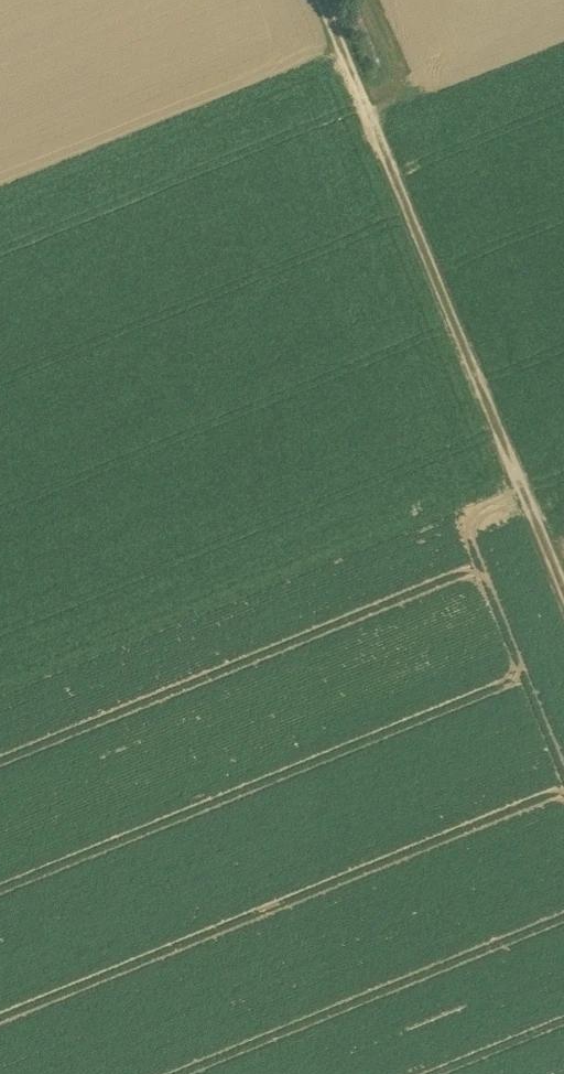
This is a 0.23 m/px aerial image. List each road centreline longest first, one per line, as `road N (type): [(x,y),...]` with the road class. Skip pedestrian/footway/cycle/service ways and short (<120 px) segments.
road 1 (track): [(320,0),(563,599)]

